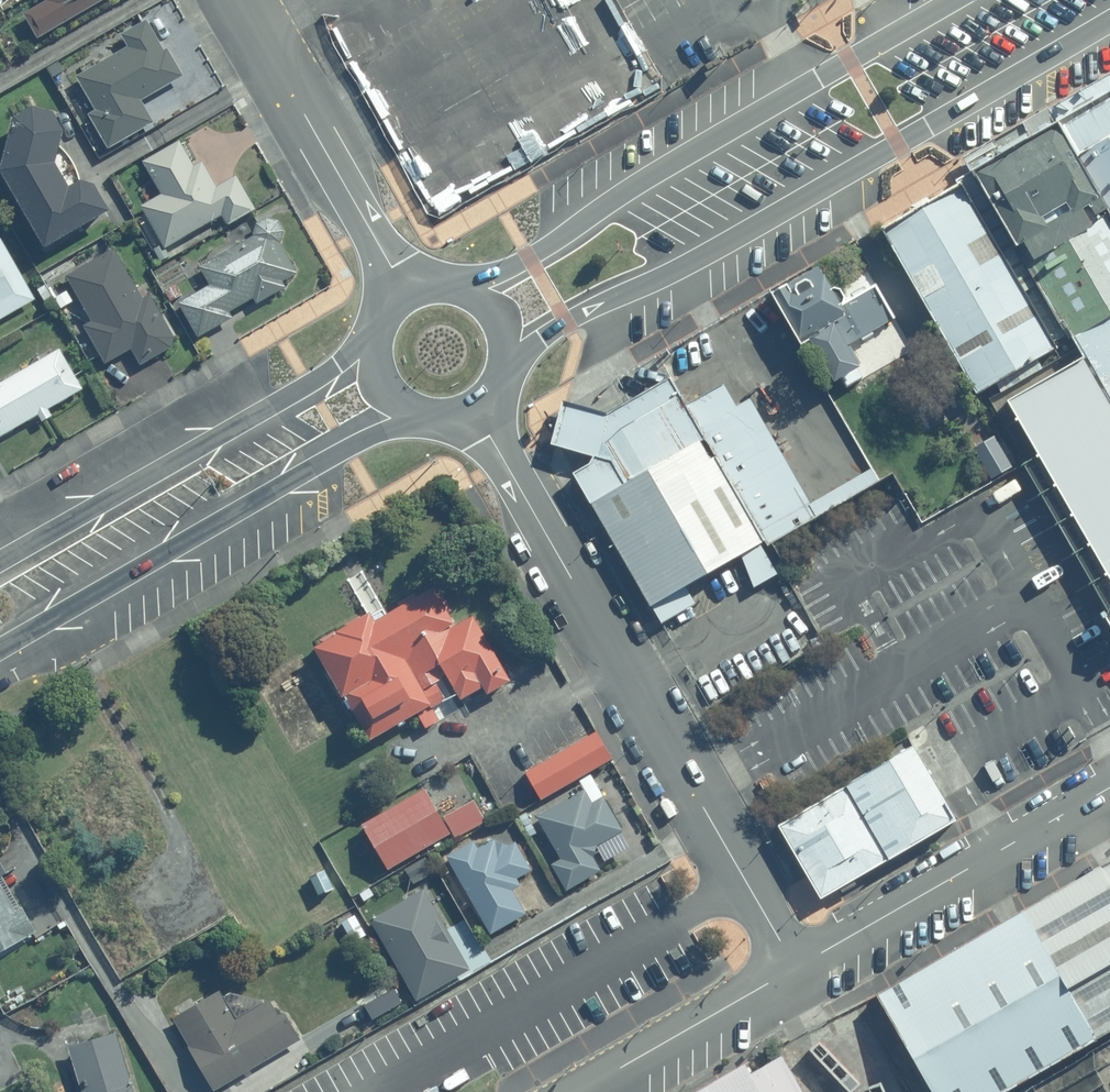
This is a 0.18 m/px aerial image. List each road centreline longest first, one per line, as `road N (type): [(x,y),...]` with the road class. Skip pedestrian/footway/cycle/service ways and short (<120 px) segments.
road 1 (tertiary): [(1109,22),(687,266),(542,339),(503,379)]
road 2 (residential): [(478,412),(794,969)]
road 3 (tertiary): [(462,289),(531,260),(633,187),(957,0)]
road 4 (tertiary): [(411,411),(397,428),(0,650)]
road 5 (tertiary): [(17,552),(338,366),(377,334)]
road 6 (unclassified): [(1109,790),(794,969)]
road 7 (residential): [(239,0),(407,290)]
road 8 (unclassified): [(794,969),(576,1091)]

